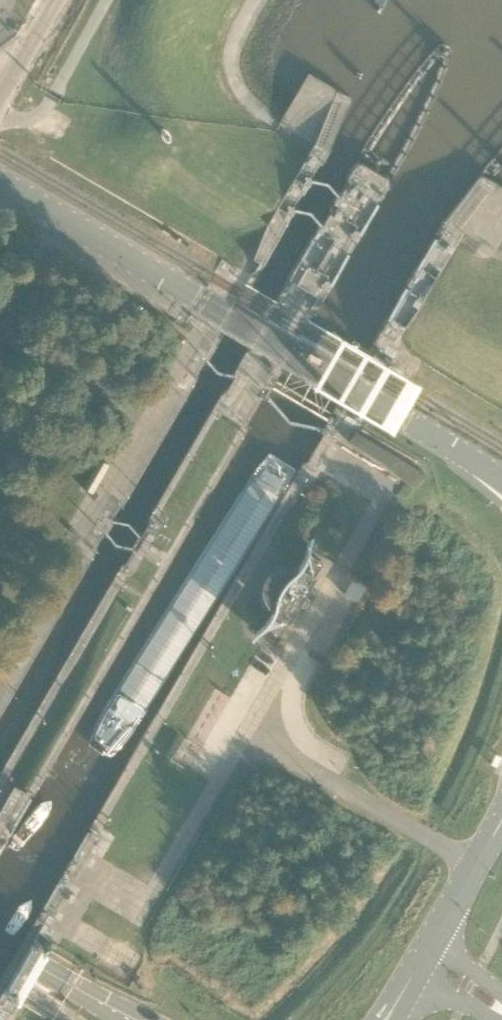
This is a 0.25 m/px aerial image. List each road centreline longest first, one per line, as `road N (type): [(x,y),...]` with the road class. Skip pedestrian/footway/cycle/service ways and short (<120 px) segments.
road 1 (tertiary): [(501,483),(0,182)]
road 2 (unclassified): [(0,119),(58,116),(120,0)]
road 3 (tertiary): [(421,958),(501,821)]
road 4 (secondary): [(128,1019),(0,946)]

